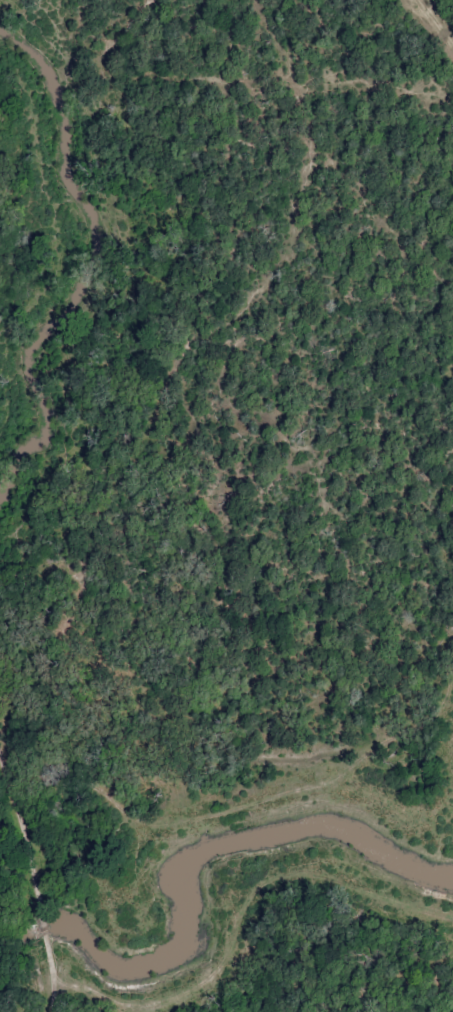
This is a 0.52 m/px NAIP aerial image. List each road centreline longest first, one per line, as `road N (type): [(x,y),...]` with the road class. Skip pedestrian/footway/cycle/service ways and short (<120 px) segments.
road 1 (track): [(0,754),(51,1011)]

